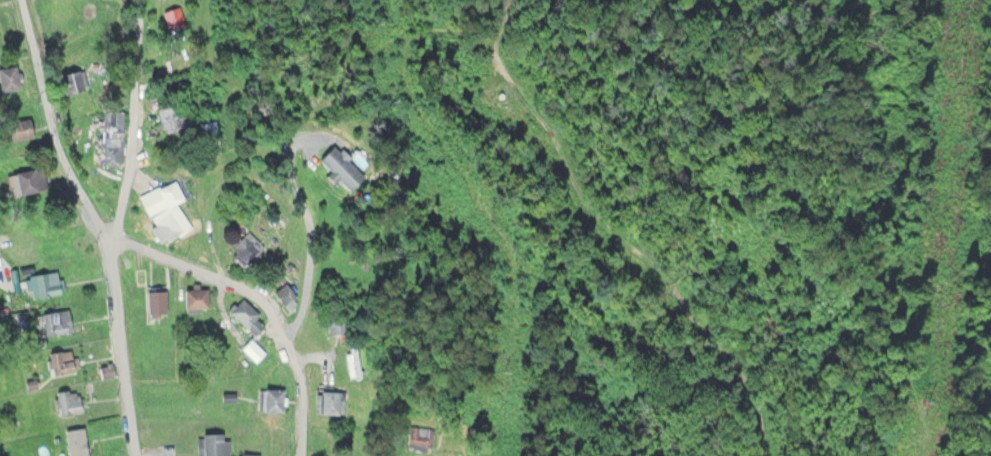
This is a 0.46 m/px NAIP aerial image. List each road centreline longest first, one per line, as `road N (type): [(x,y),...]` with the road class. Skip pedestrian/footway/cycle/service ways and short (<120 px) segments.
road 1 (residential): [(142,455),(119,226),(105,213),(63,124),(32,0)]
road 2 (residential): [(308,455),(311,388),(303,351),(264,280),(119,226)]
road 3 (residential): [(119,226),(140,136),(148,0)]

